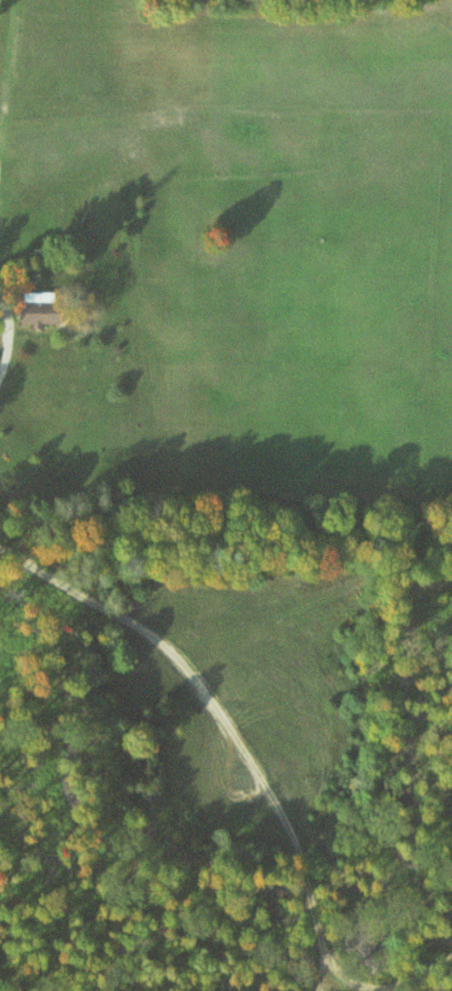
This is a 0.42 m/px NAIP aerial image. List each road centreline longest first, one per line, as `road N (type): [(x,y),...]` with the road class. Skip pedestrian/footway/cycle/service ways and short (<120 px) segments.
road 1 (track): [(0,551),(140,618),(247,735),(309,837),(346,967)]
road 2 (track): [(451,936),(431,949),(346,967),(326,990)]

